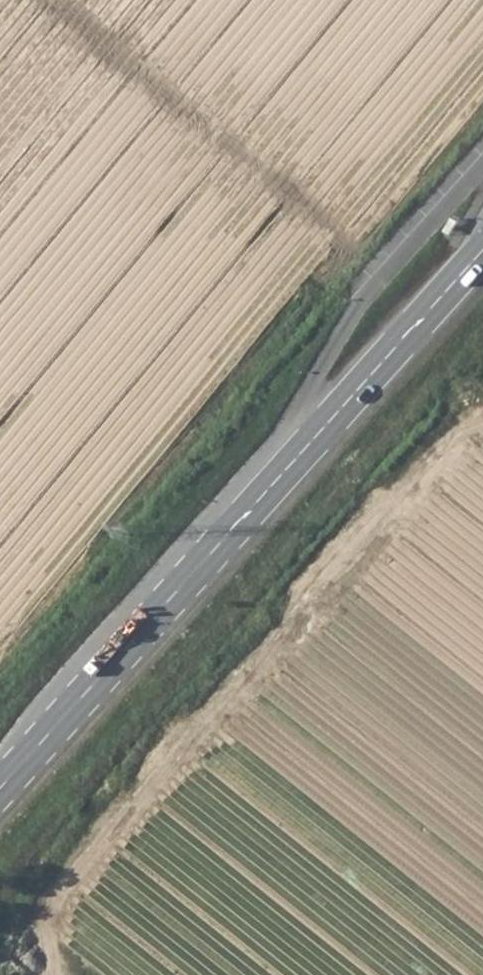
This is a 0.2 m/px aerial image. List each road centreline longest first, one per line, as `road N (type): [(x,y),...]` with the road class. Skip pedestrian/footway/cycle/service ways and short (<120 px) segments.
road 1 (secondary): [(0,787),(482,258)]
road 2 (track): [(38,974),(81,885),(144,808),(441,459),(482,446)]

